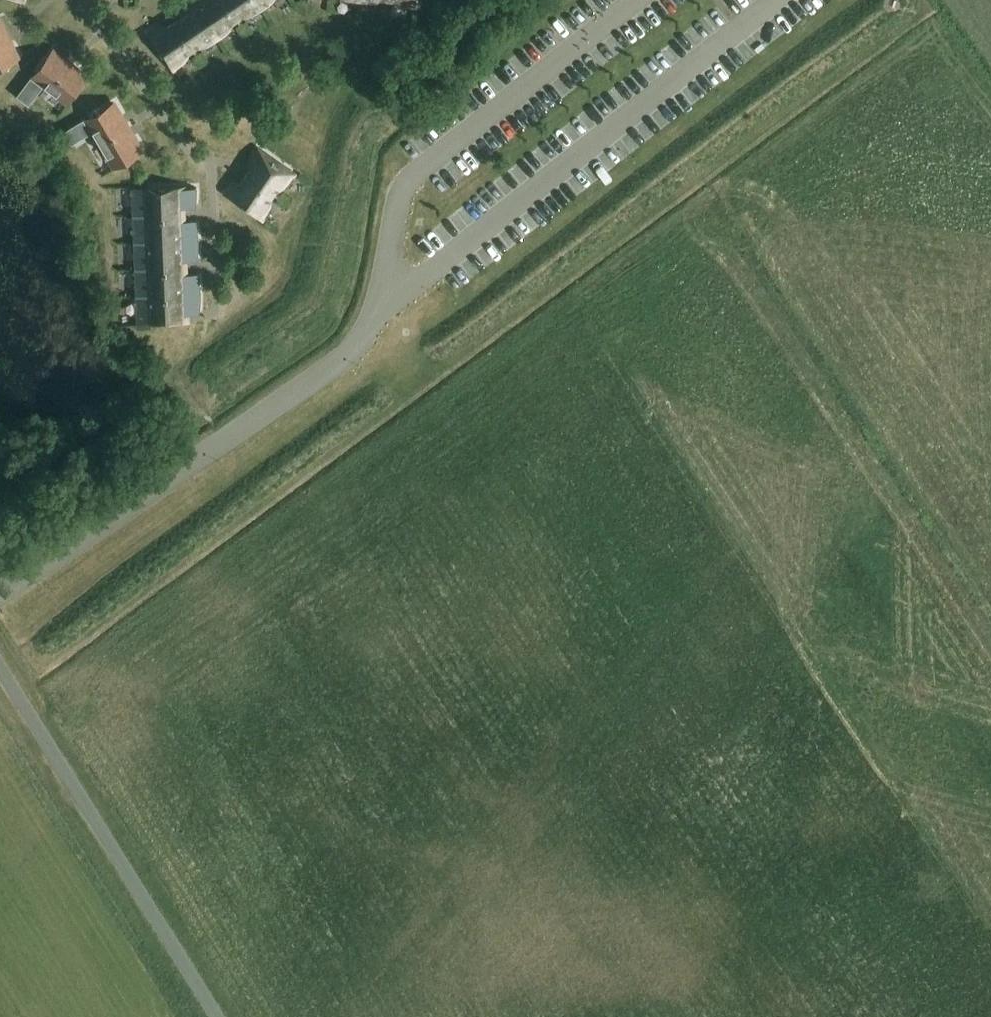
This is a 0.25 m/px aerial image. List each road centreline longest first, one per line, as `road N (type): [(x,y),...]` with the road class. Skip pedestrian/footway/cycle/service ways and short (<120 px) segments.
road 1 (unclassified): [(218,1016),(0,666)]

